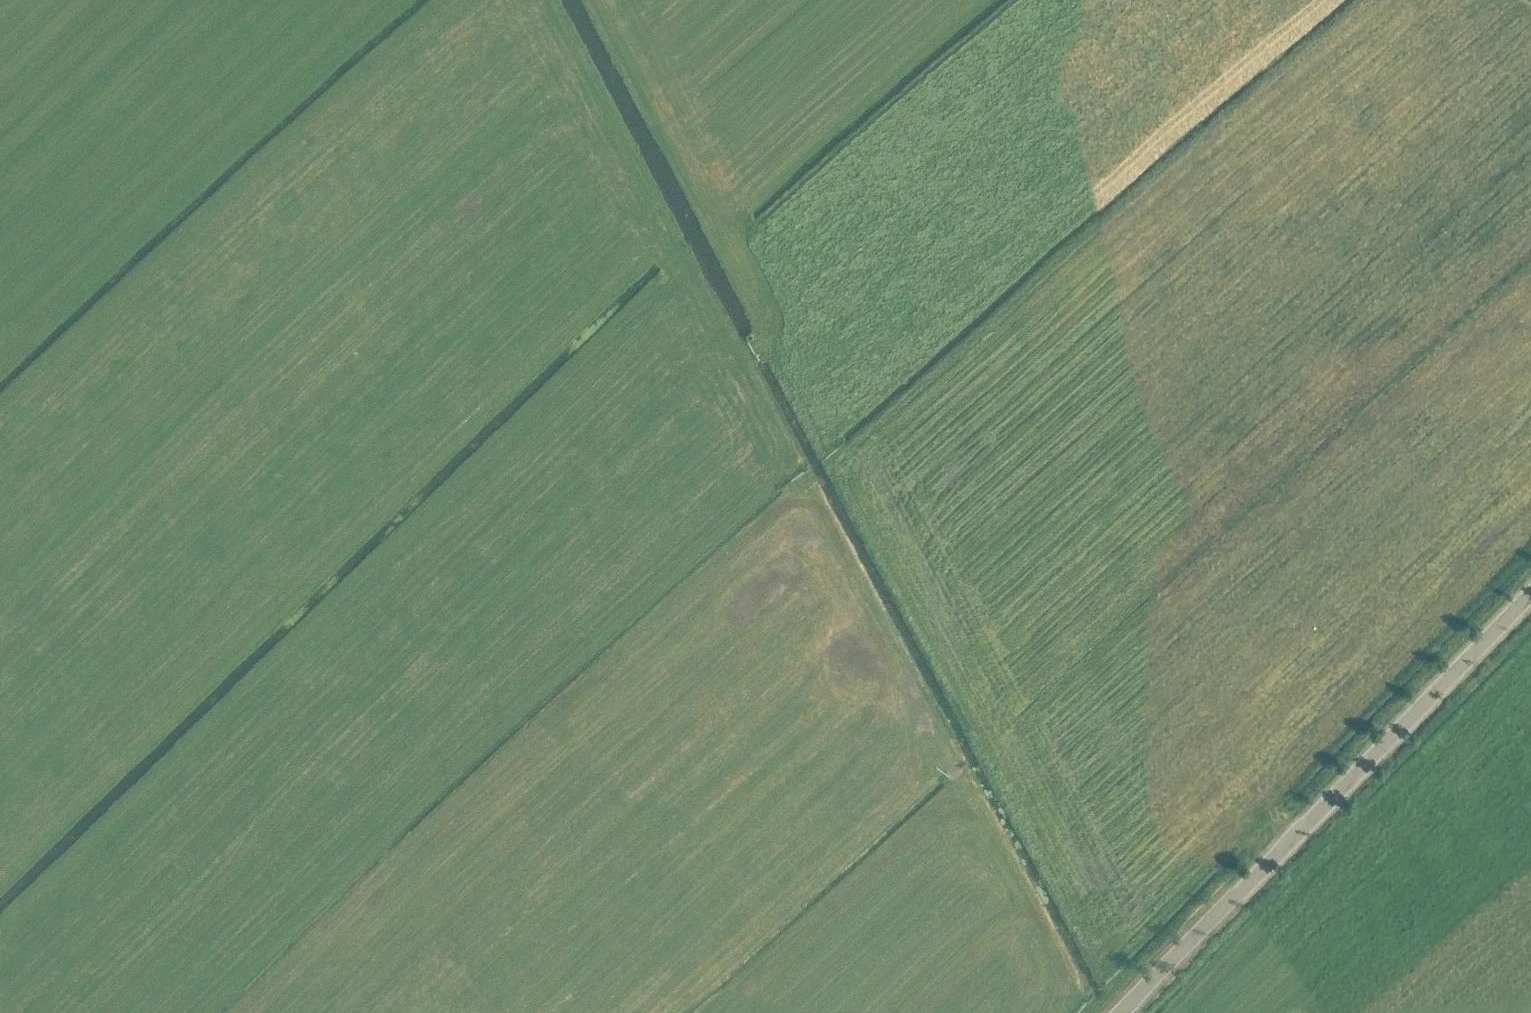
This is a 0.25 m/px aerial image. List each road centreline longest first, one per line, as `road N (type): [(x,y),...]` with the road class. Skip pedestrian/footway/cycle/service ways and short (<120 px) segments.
road 1 (tertiary): [(1118,1012),(1530,589)]

